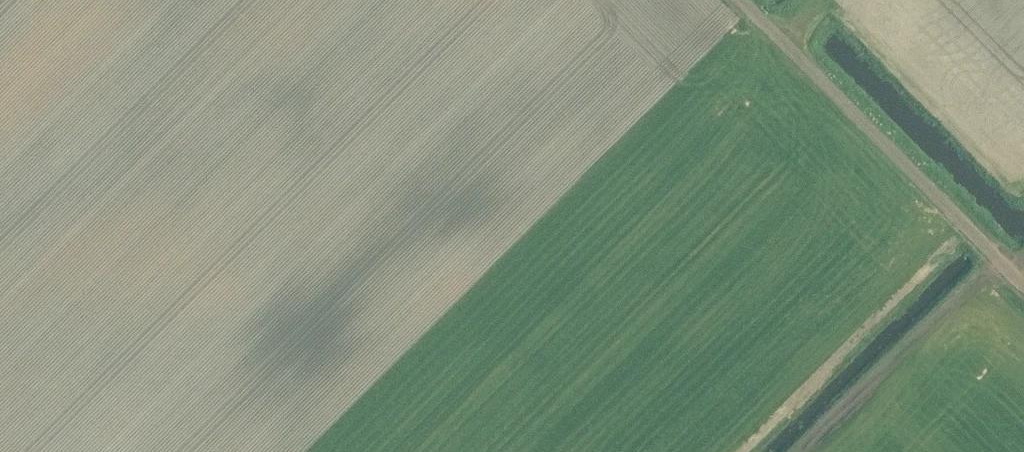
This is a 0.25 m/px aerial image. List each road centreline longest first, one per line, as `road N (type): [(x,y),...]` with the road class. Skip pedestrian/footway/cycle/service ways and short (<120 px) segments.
road 1 (unclassified): [(1023,287),(739,0)]

